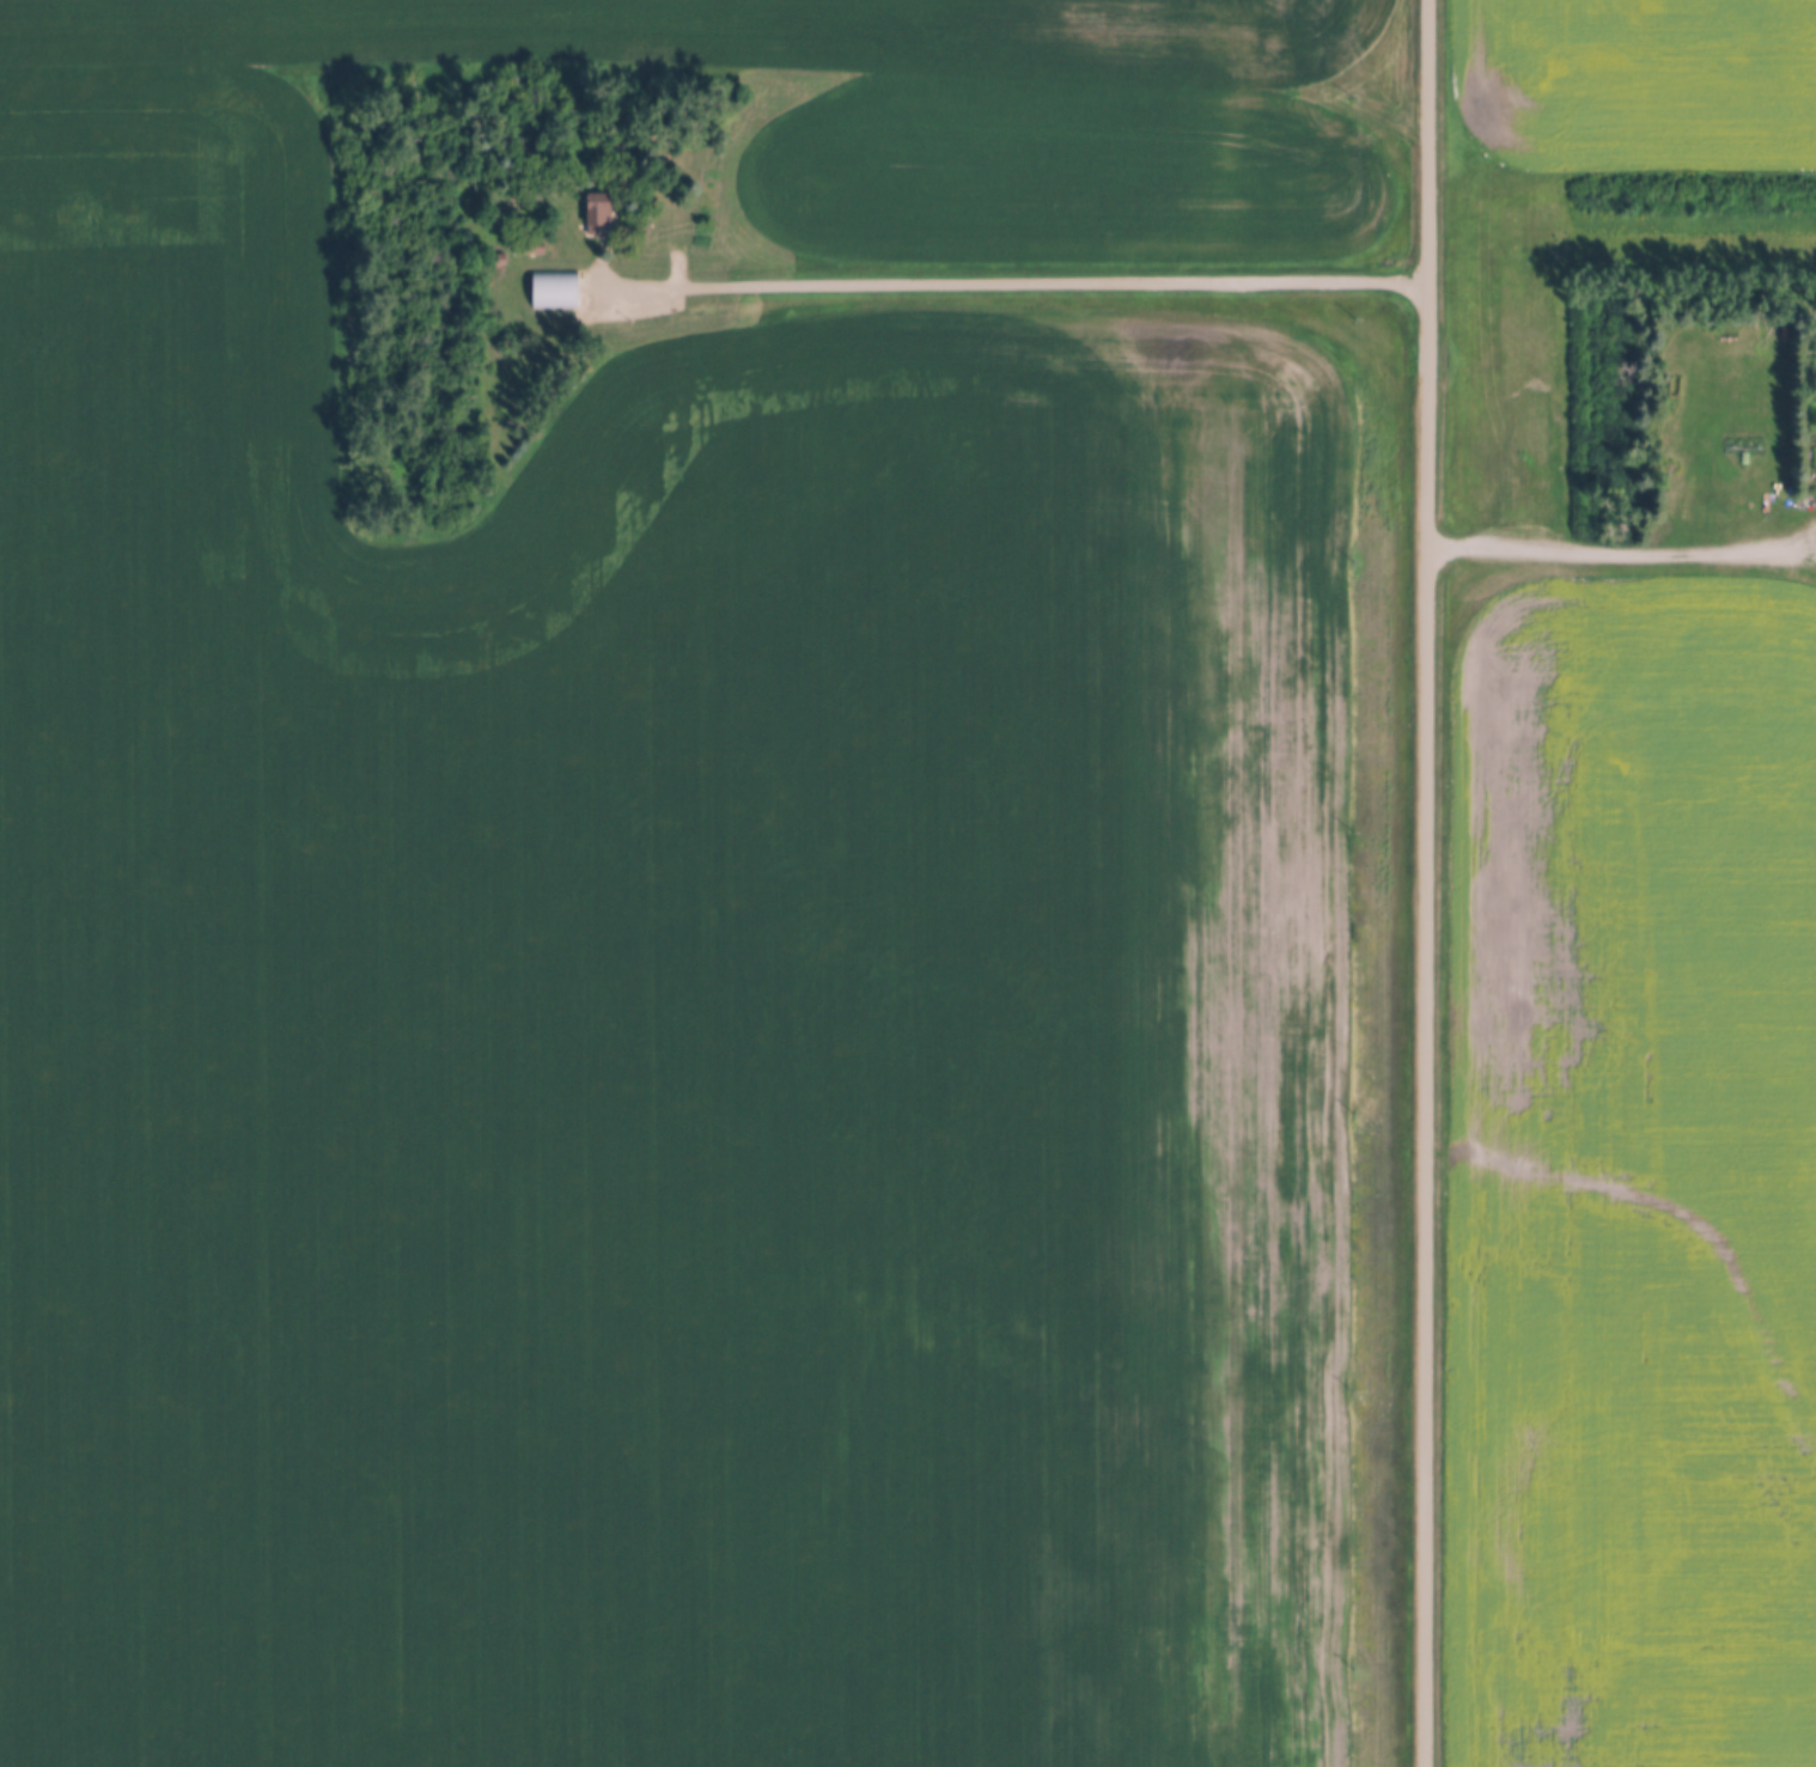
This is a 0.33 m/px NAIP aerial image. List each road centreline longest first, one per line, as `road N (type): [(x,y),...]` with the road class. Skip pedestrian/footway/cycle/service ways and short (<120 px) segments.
road 1 (residential): [(1427,1766),(1428,0)]

